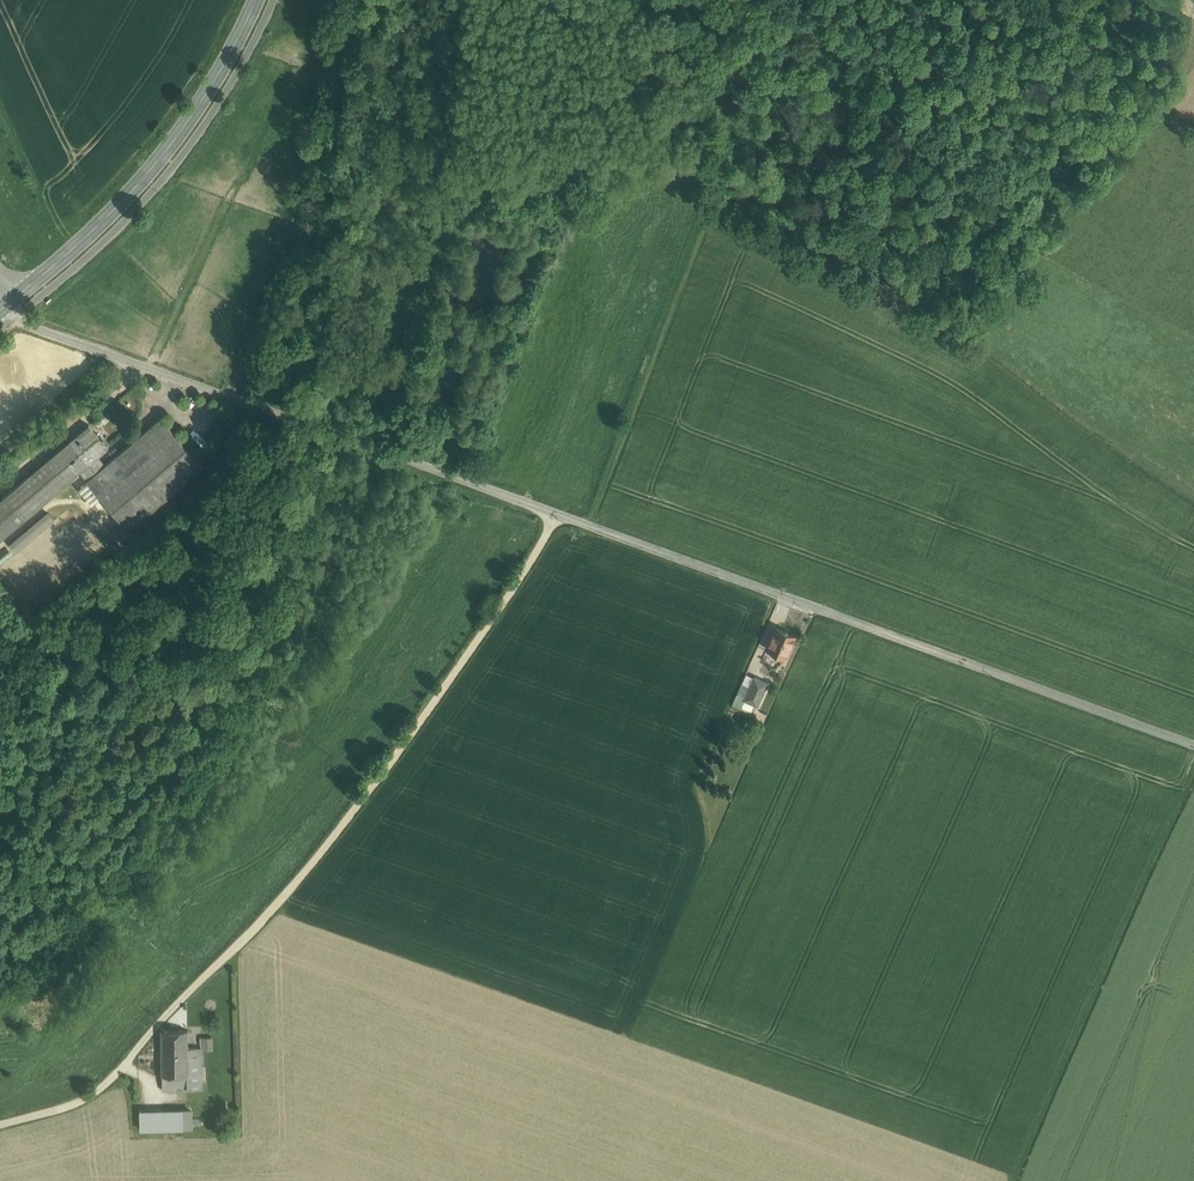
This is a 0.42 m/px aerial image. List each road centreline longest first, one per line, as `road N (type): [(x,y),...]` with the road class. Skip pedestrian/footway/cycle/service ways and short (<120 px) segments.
road 1 (unclassified): [(8,302),(17,319),(38,328),(1193,743)]
road 2 (track): [(0,1125),(98,1094),(283,903),(445,684),(557,514)]
road 3 (track): [(1193,772),(1015,1180)]
road 4 (secondary): [(8,302),(155,163),(227,58),(255,0)]

